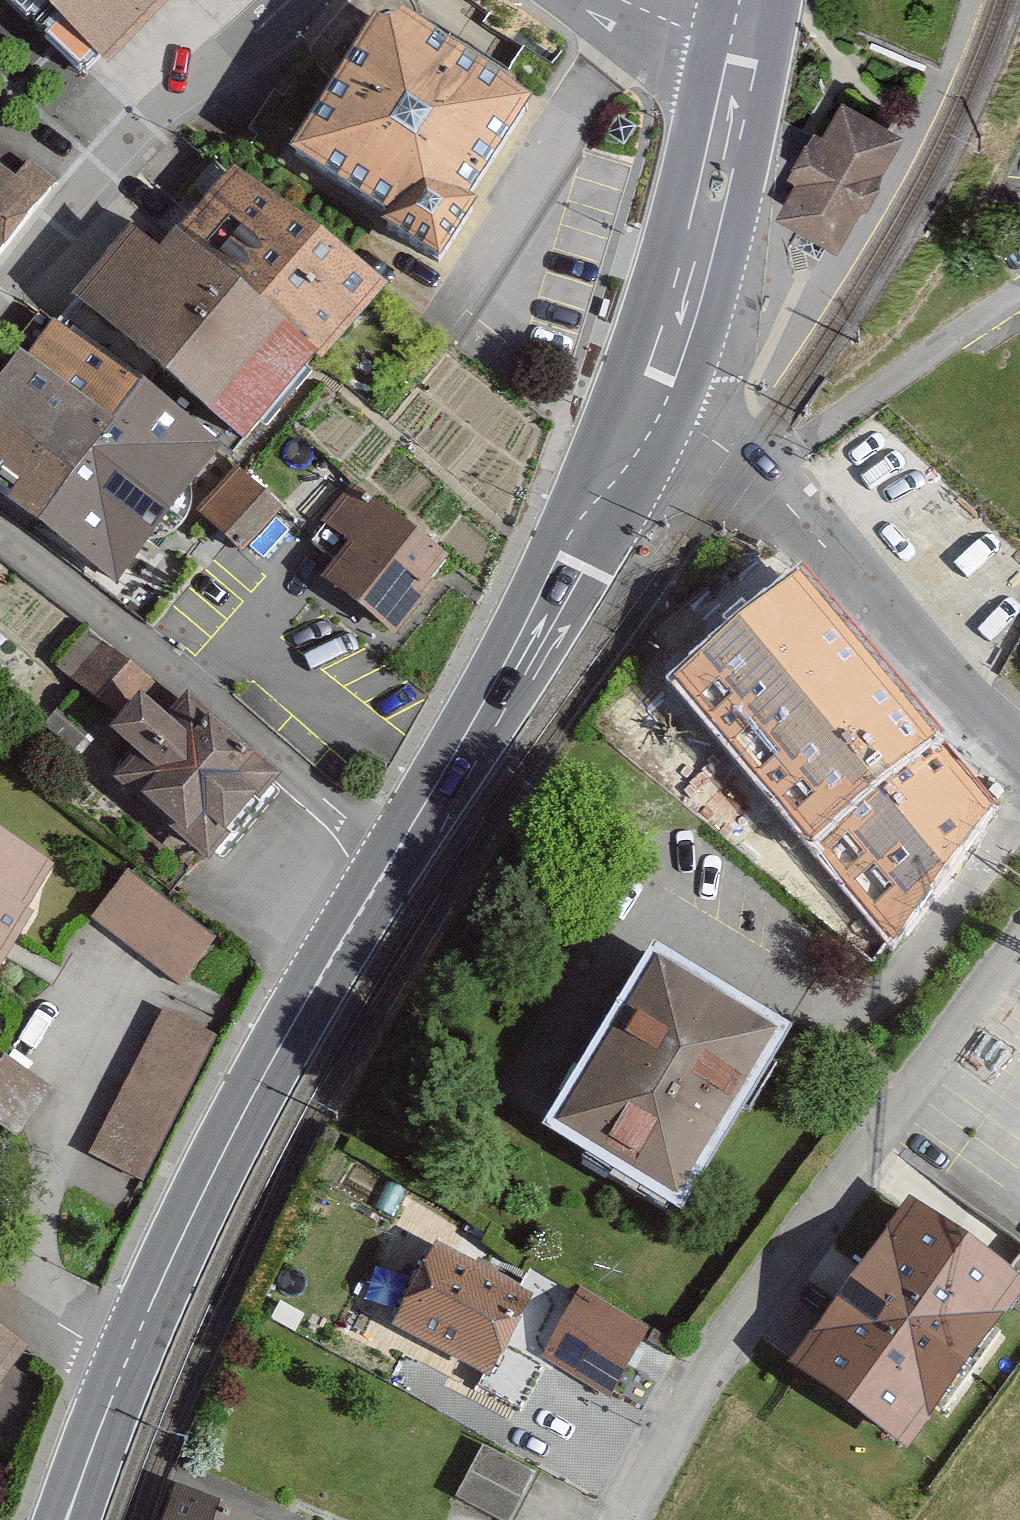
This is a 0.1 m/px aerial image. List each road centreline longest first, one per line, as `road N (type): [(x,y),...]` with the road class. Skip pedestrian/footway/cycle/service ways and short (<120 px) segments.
road 1 (residential): [(1019,942),(857,1151),(647,1479),(632,1519)]
road 2 (primary): [(398,850),(124,1365)]
road 3 (primary): [(658,384),(536,630),(398,850)]
road 4 (residential): [(658,384),(1019,766)]
road 5 (residential): [(398,850),(358,827),(0,525)]
road 6 (residential): [(124,1365),(59,1322),(35,1254),(48,1134),(107,990)]
road 7 (residential): [(0,283),(279,0)]
road 8 (primary): [(744,52),(658,384)]
road 9 (primary): [(124,1365),(67,1519)]
road 10 (residential): [(619,0),(744,52)]

